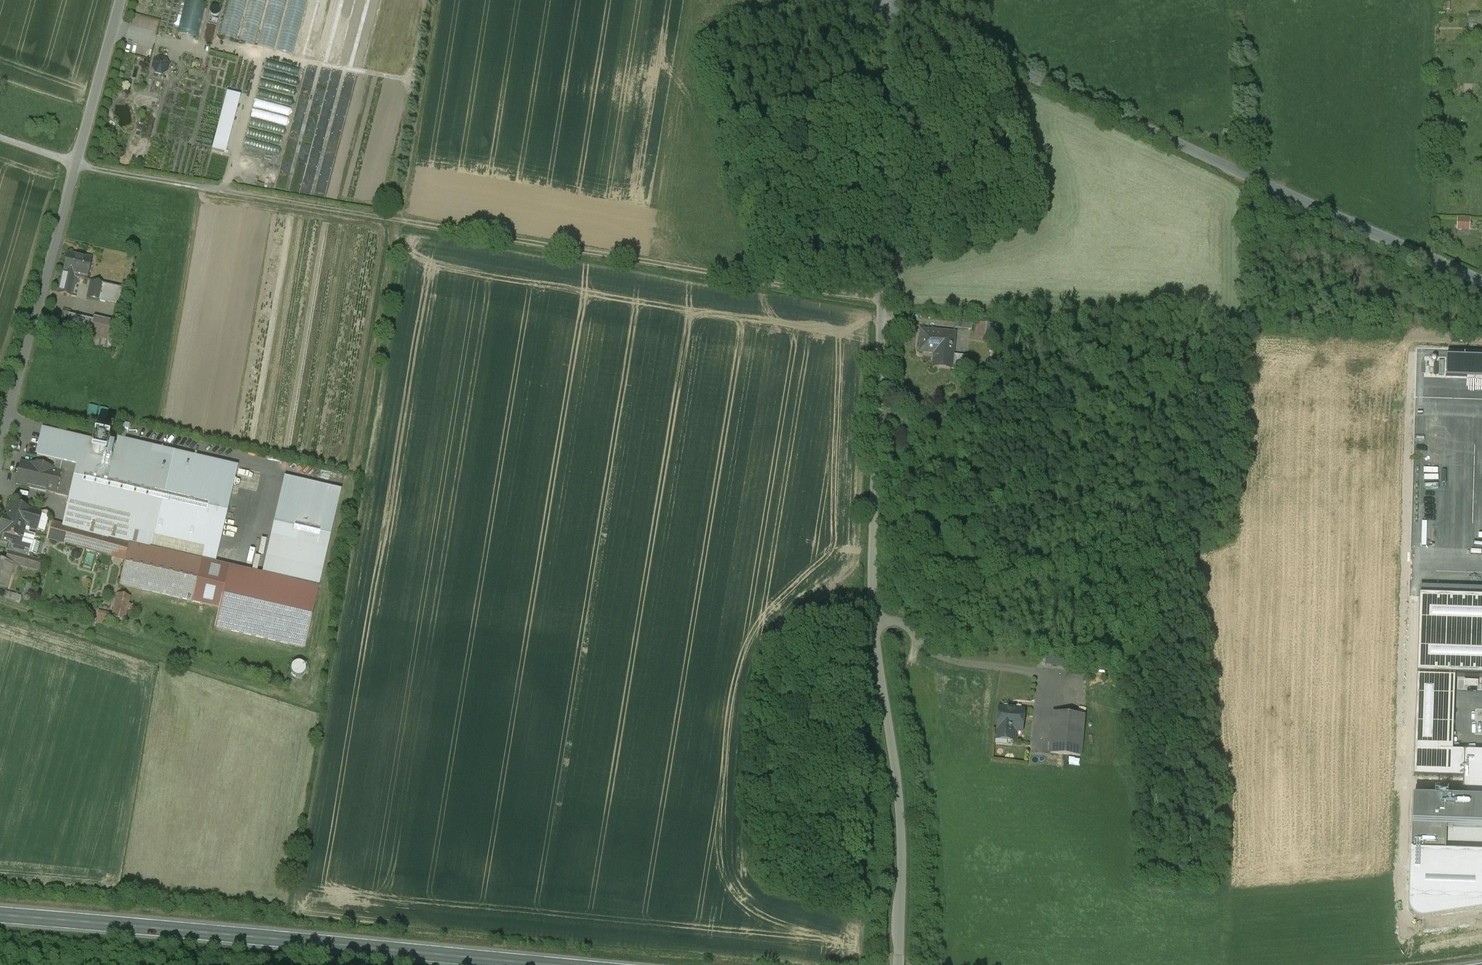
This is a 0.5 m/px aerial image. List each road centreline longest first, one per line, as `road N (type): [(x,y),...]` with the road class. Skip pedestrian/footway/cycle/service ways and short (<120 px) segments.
road 1 (unclassified): [(894,7),(873,530),(900,786),(899,964)]
road 2 (track): [(0,137),(78,163),(883,301)]
road 3 (unclassified): [(1481,285),(894,7)]
road 4 (primary): [(546,964),(0,916)]
road 5 (unclassified): [(122,0),(0,445)]
road 6 (track): [(404,219),(440,0)]

